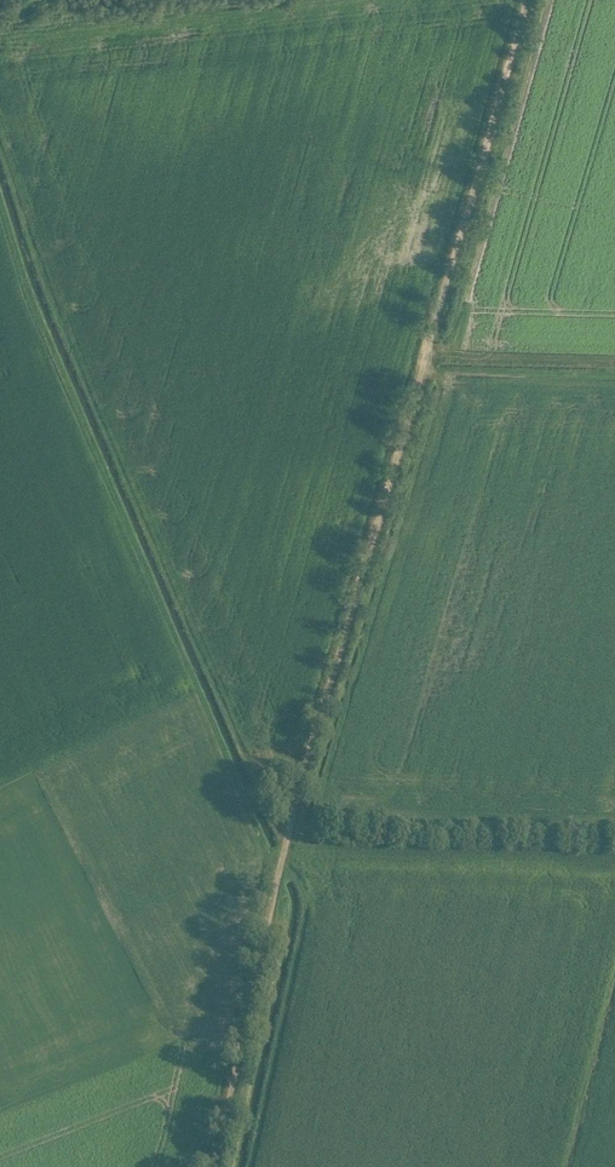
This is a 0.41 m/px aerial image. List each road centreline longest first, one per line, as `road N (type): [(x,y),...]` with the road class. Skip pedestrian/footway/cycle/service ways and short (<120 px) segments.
road 1 (track): [(528,0),(280,855),(214,1166)]

